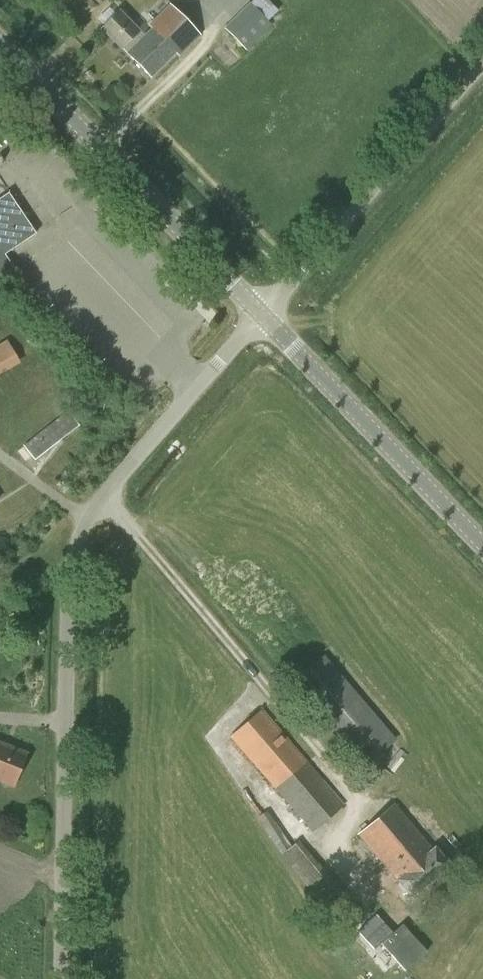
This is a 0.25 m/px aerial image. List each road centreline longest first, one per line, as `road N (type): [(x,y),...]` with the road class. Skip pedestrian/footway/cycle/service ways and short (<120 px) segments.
road 1 (unclassified): [(61,978),(70,578),(80,530),(98,498),(263,313)]
road 2 (tertiary): [(263,313),(0,50)]
road 3 (unclassified): [(263,313),(482,74)]
road 4 (tertiary): [(482,543),(263,313)]

